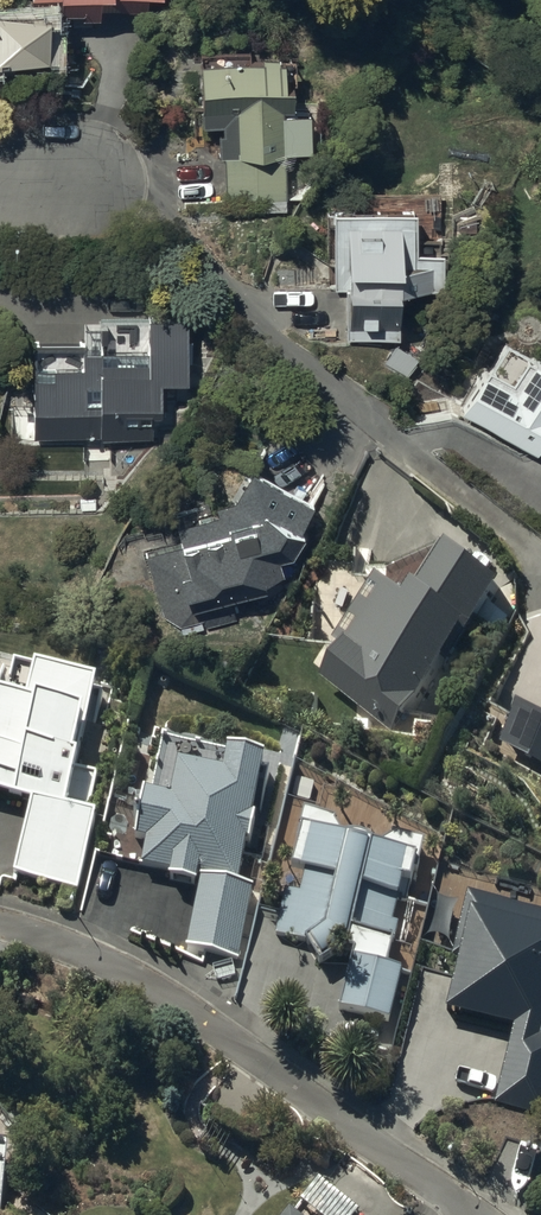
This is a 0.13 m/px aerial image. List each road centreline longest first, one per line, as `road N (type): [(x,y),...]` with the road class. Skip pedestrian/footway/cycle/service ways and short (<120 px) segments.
road 1 (residential): [(0,170),(68,166),(526,549)]
road 2 (residential): [(0,921),(117,962),(446,1185),(468,1214)]

